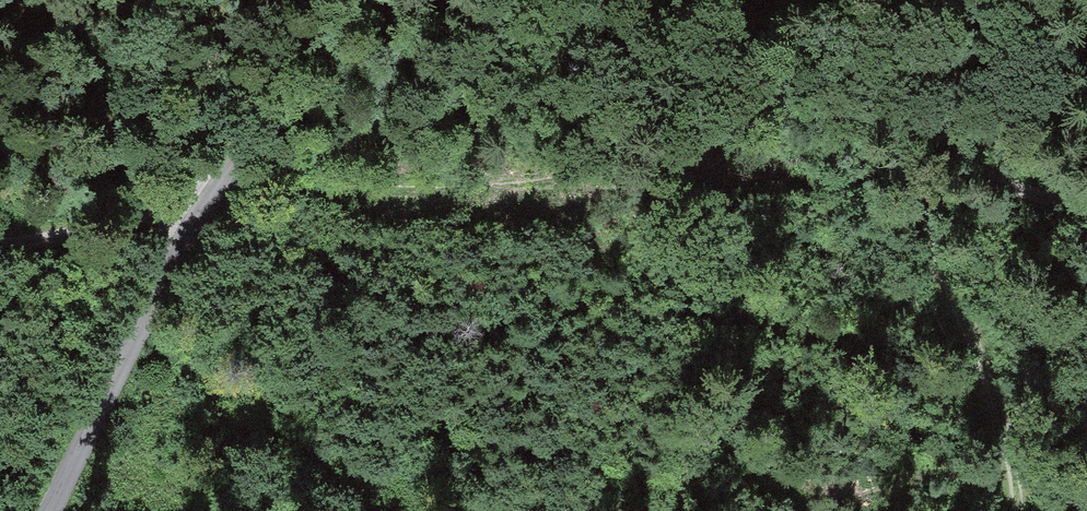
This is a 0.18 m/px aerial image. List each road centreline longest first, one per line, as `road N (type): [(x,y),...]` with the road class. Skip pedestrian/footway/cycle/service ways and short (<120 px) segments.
road 1 (unclassified): [(50,510),(215,192),(360,0)]
road 2 (track): [(1010,510),(986,379),(880,107)]
road 3 (track): [(1086,204),(1007,191),(880,107),(840,0)]
road 4 (track): [(215,192),(64,234),(0,243)]

